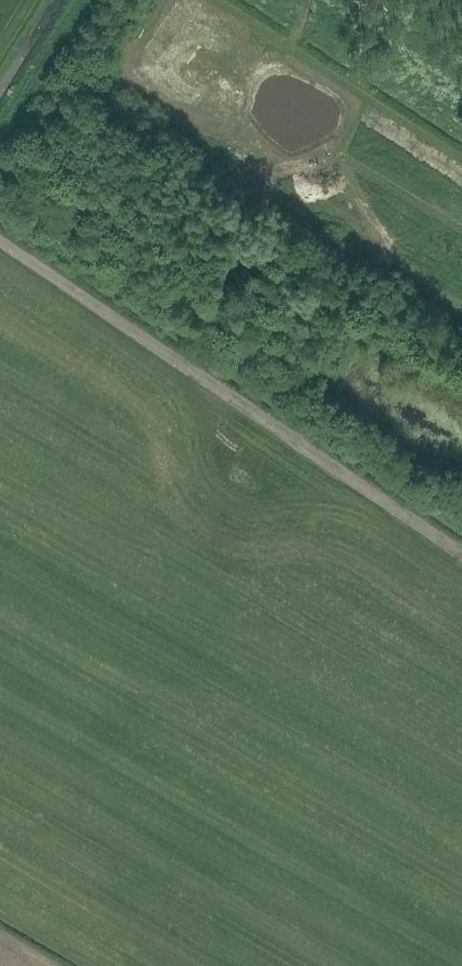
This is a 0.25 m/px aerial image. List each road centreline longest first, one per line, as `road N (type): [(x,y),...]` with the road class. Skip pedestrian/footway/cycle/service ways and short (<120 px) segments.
road 1 (track): [(461,552),(0,238)]

